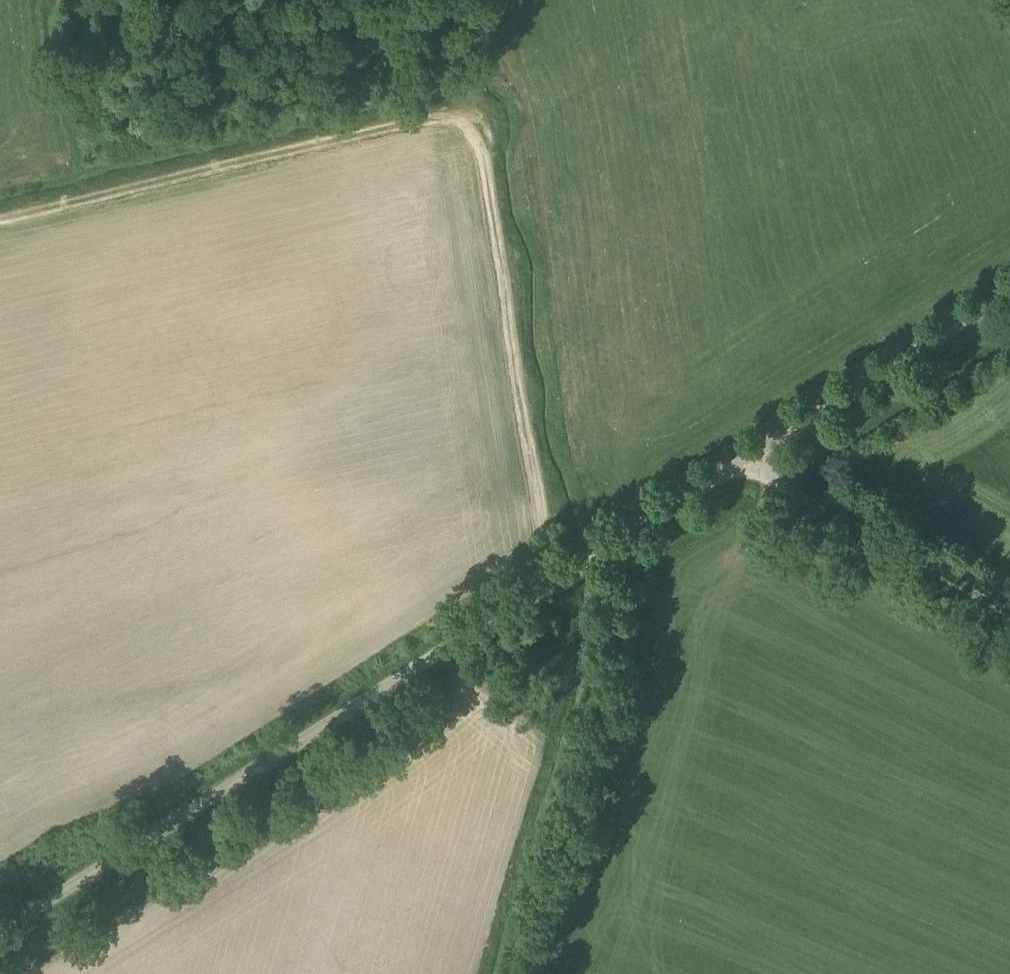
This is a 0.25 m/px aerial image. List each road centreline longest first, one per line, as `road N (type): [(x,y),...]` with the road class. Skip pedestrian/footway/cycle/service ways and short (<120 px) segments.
road 1 (unclassified): [(0,914),(741,462)]
road 2 (unclassified): [(741,462),(1009,293)]
road 3 (unclassified): [(1009,617),(741,462)]

